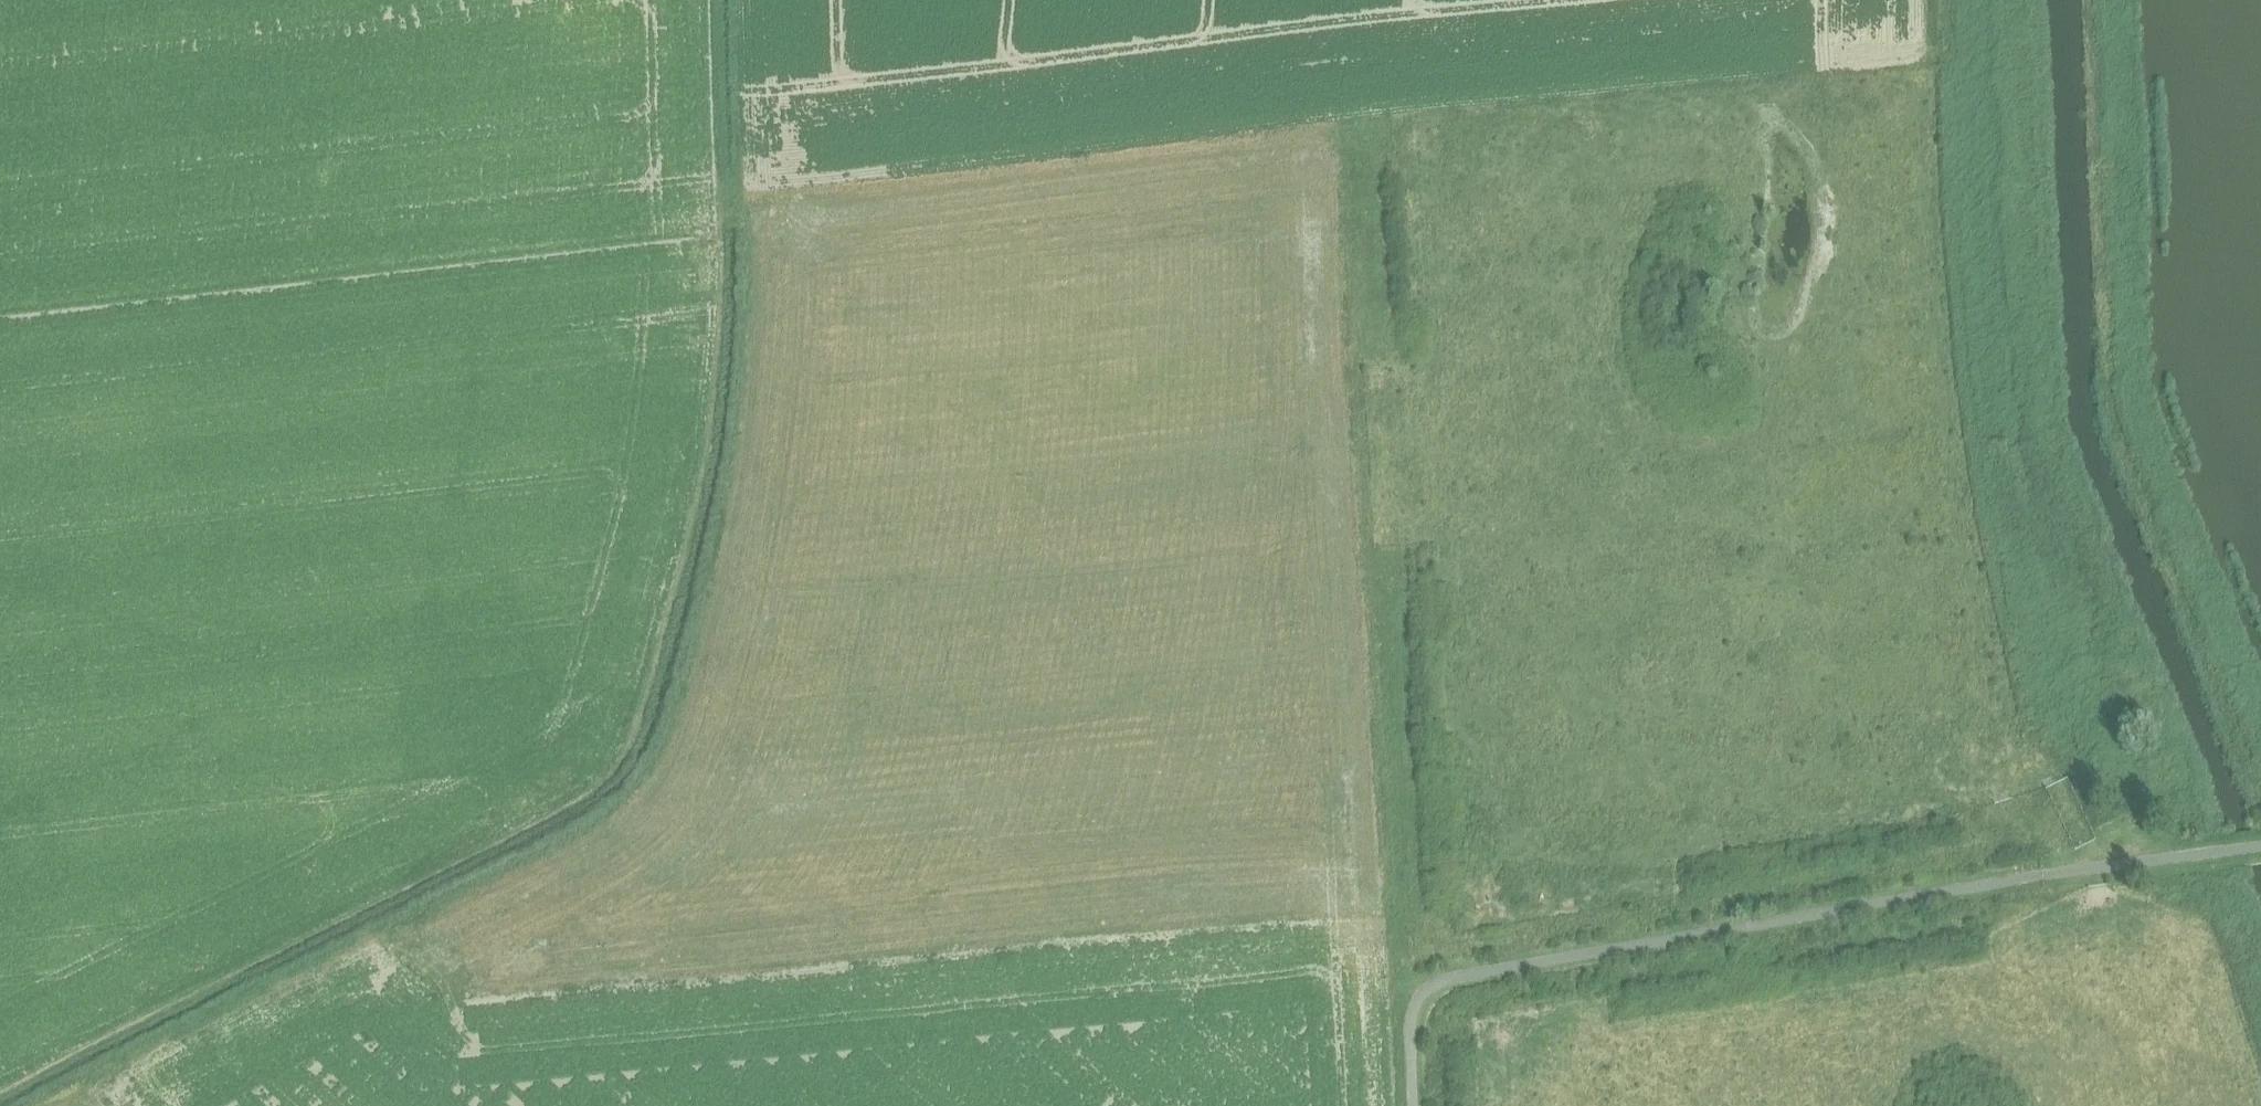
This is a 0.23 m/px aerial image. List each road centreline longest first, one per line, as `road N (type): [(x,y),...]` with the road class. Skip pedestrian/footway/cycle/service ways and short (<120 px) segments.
road 1 (unclassified): [(2260,846),(2055,873)]

